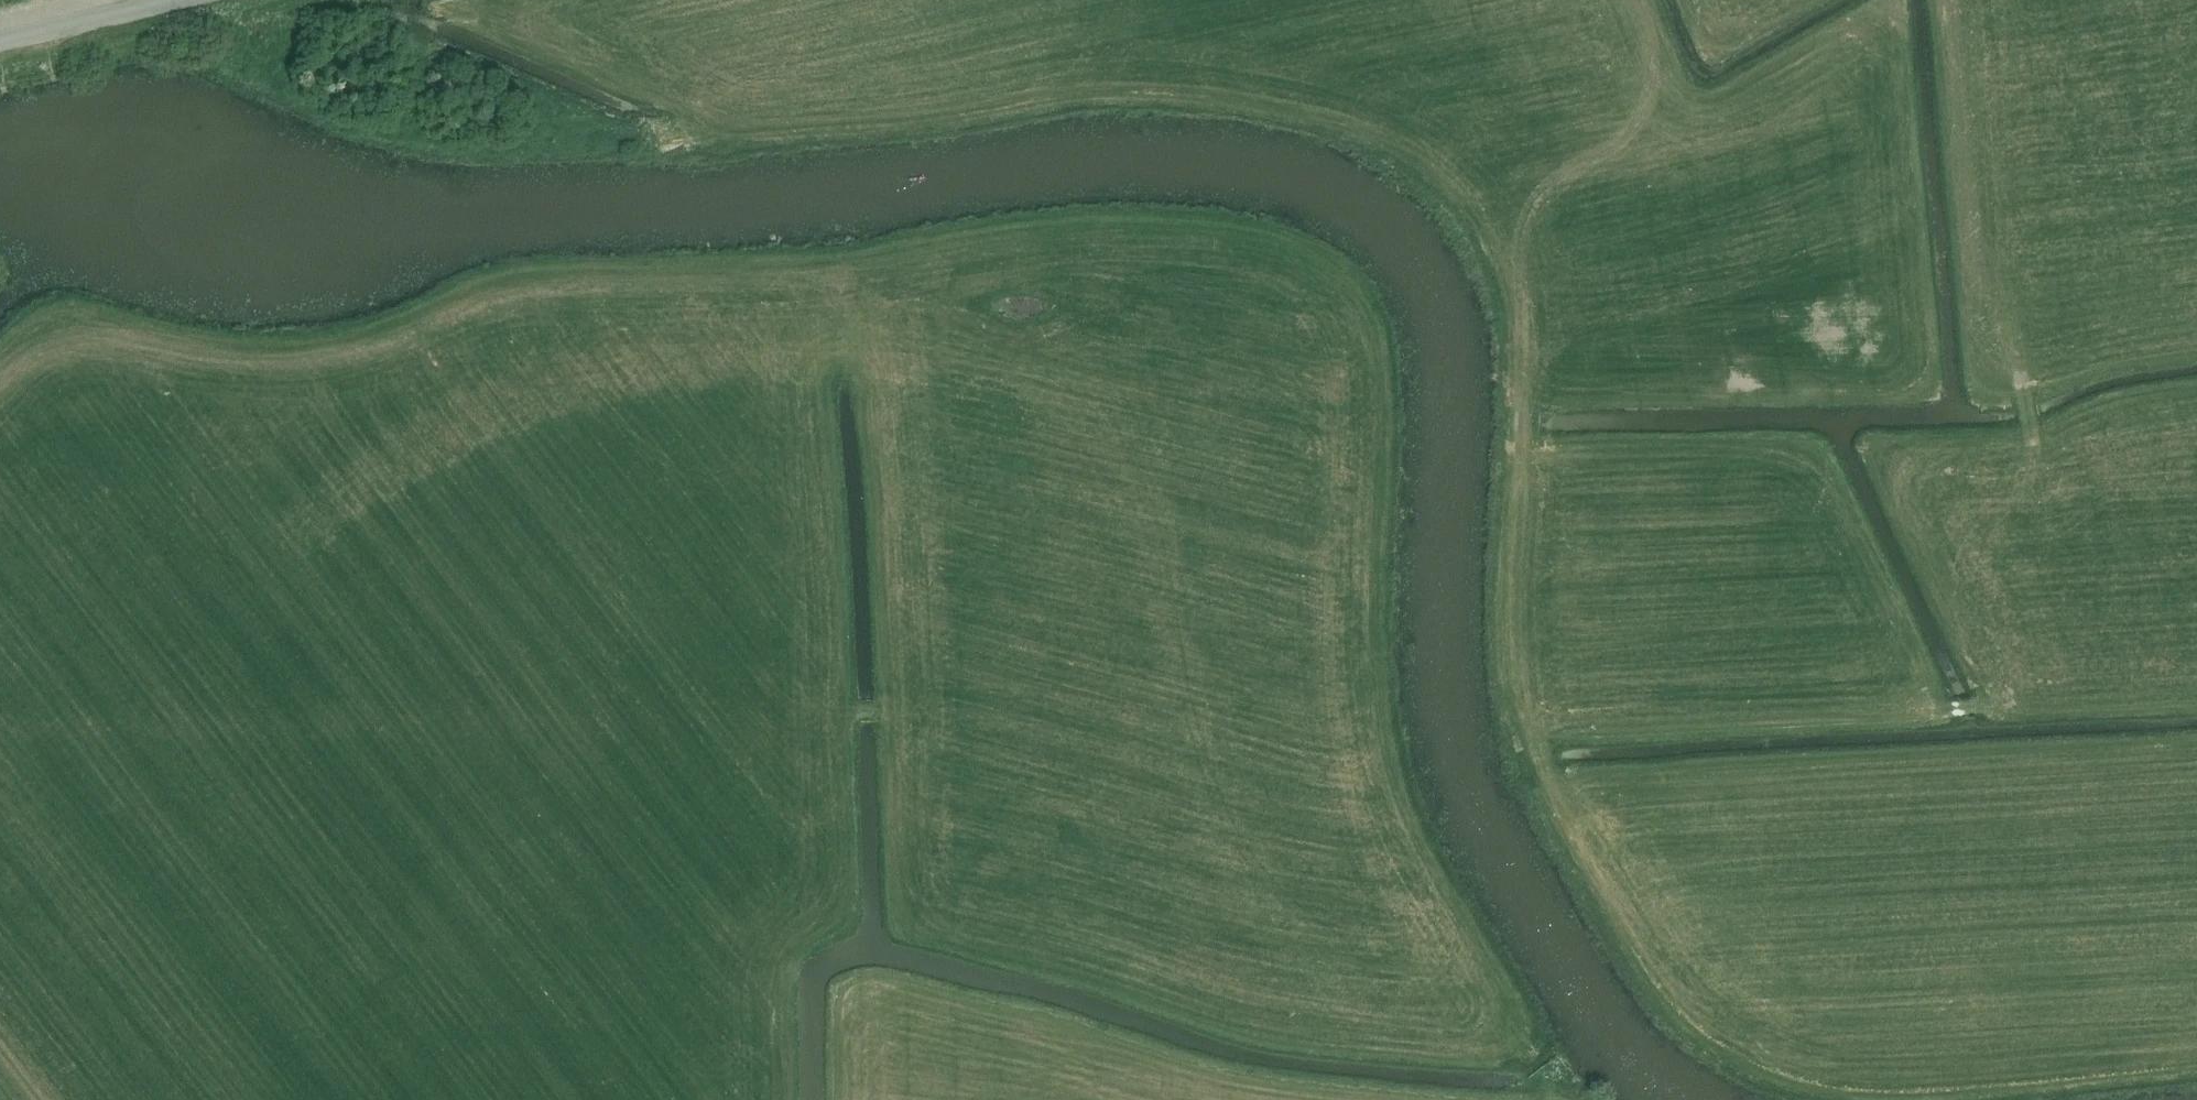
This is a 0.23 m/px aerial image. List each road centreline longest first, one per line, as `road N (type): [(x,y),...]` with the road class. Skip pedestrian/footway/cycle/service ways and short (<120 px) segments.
road 1 (unclassified): [(0,40),(170,0)]

